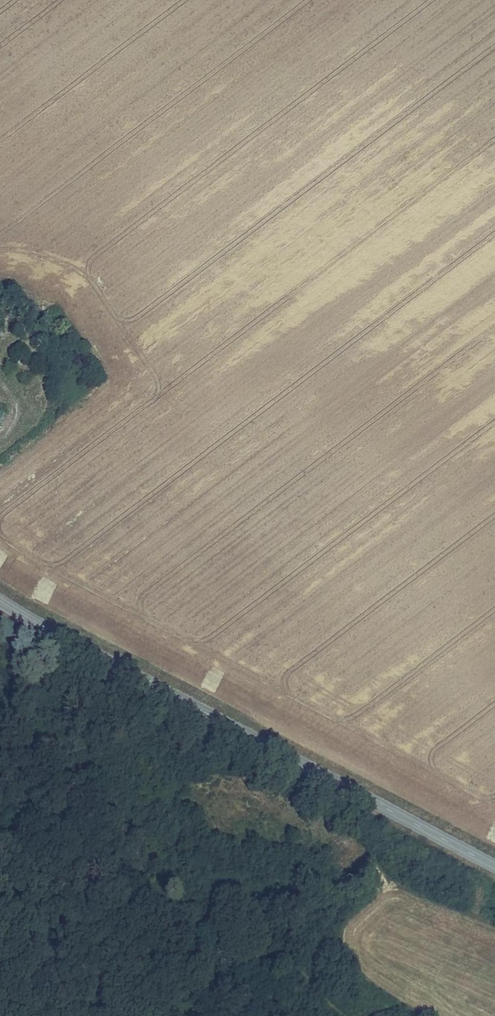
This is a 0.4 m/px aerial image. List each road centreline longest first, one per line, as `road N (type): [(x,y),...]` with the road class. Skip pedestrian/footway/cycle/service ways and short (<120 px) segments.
road 1 (residential): [(0,600),(494,866)]

